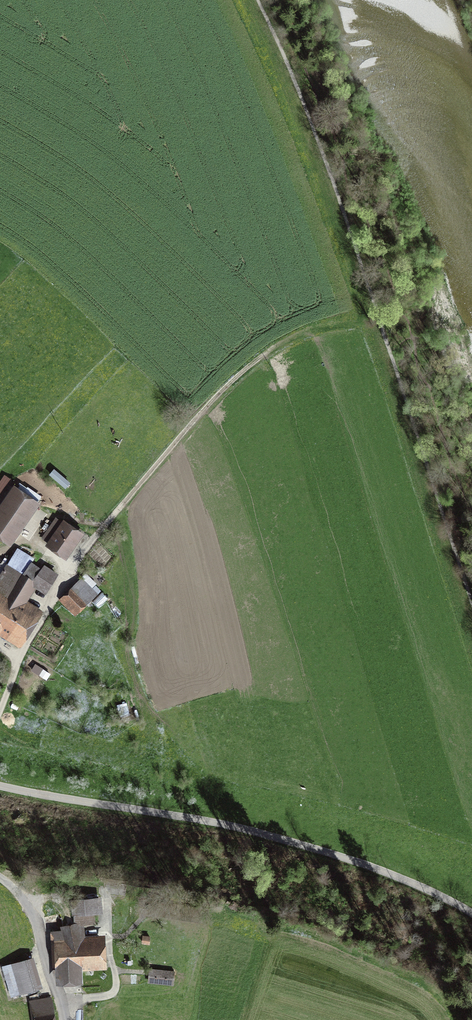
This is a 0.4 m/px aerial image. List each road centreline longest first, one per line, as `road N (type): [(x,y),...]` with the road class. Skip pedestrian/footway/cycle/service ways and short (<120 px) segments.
road 1 (track): [(471,601),(361,252),(259,0)]
road 2 (unclassified): [(0,787),(278,838),(373,867),(471,914)]
road 3 (track): [(0,708),(65,578),(167,453),(259,358)]
road 4 (unclassified): [(0,878),(35,923),(63,1019)]
road 5 (track): [(61,1006),(116,989),(107,905)]

